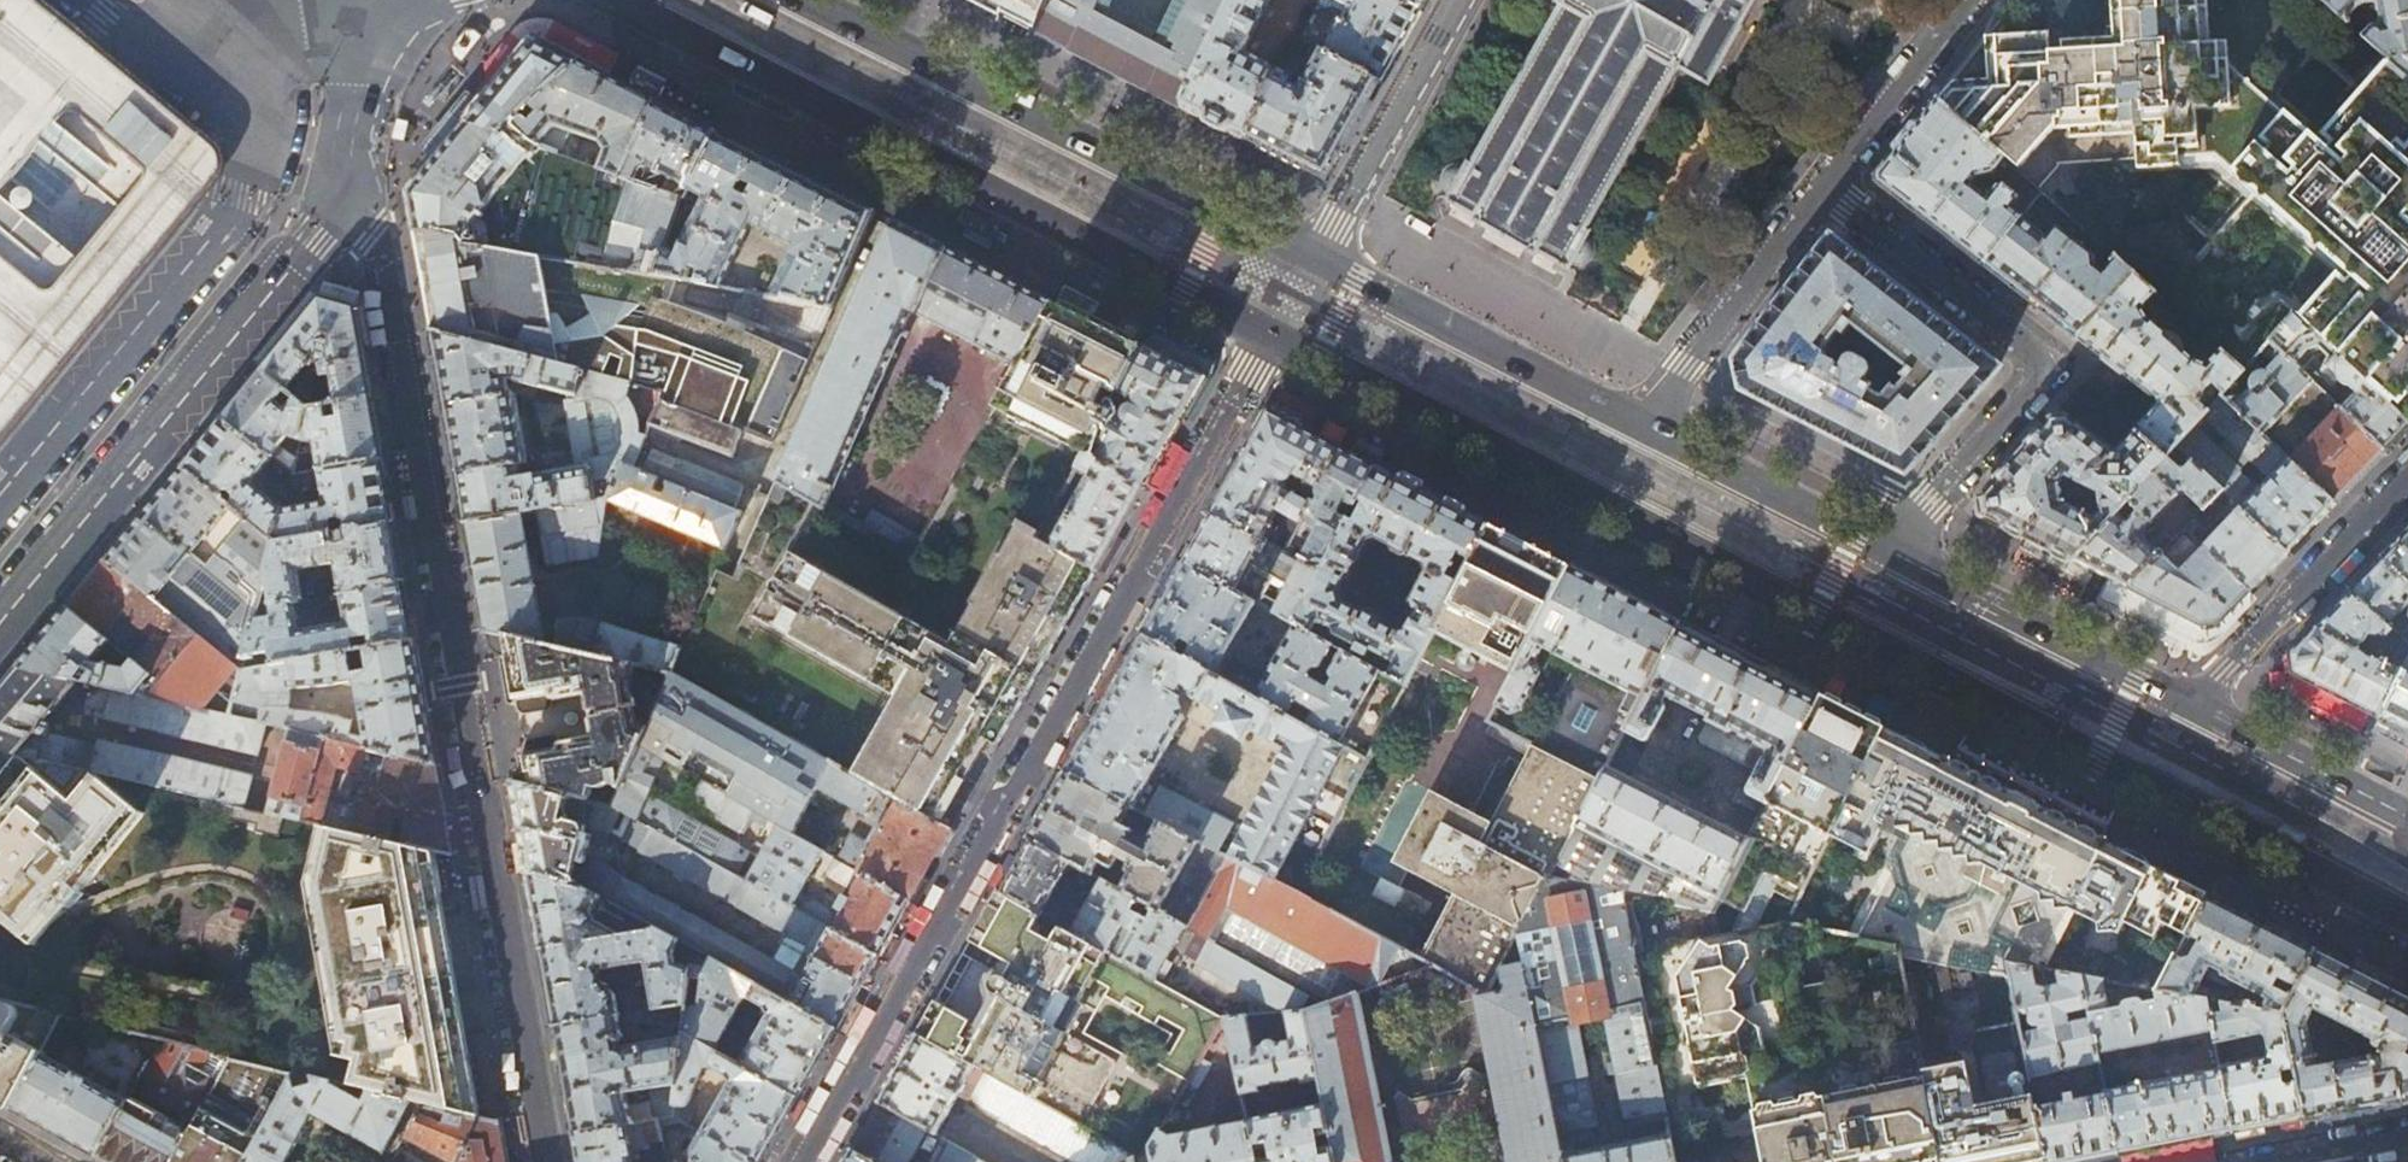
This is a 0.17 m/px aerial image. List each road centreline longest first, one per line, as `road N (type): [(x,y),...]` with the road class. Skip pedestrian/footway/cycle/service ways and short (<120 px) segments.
road 1 (primary): [(1265,341),(1889,648),(2407,921)]
road 2 (residential): [(542,1161),(361,167),(356,89)]
road 3 (primary): [(595,0),(1265,341)]
road 4 (secondary): [(0,623),(316,240),(356,89)]
road 5 (primary): [(1314,260),(787,0)]
road 6 (secondary): [(268,33),(271,130),(247,197),(0,495)]
road 7 (residential): [(1824,186),(2042,366),(1882,554)]
road 8 (primary): [(1636,428),(1314,260)]
road 9 (primary): [(2186,710),(1882,554)]
road 10 (residential): [(2407,479),(2186,710)]
road 11 (residential): [(1636,428),(1824,186)]
road 12 (residential): [(1463,0),(1314,260)]
road 13 (primary): [(1882,554),(1636,428)]
road 14 (primary): [(2407,823),(2186,710)]
road 15 (residential): [(1824,186),(1967,0)]
road 16 (secondary): [(87,0),(155,57),(268,33)]
road 17 (residential): [(2407,1130),(2263,1161)]

